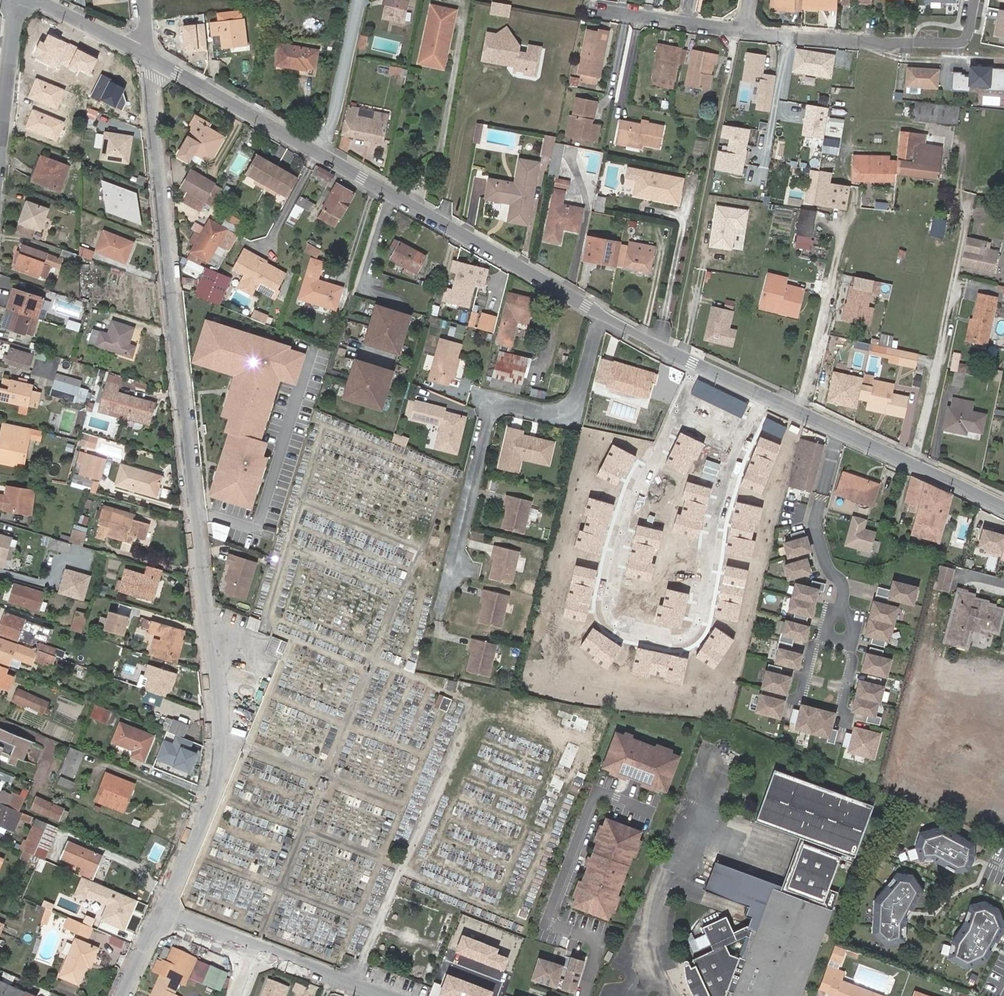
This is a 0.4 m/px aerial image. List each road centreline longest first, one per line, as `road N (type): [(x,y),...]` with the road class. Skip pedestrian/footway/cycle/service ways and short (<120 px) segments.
road 1 (residential): [(164,908),(213,796),(226,746),(147,57)]
road 2 (residential): [(763,395),(731,465),(697,624),(681,638),(618,625),(606,606),(626,512),(697,365)]
road 3 (residential): [(438,621),(487,415),(500,403),(561,416),(579,400),(602,315)]
road 4 (residential): [(602,315),(327,156)]
road 5 (residential): [(582,995),(598,943),(550,921),(552,912),(596,799),(615,797),(650,811)]
road 6 (residential): [(1003,509),(763,395)]
road 7 (residential): [(327,156),(147,57)]
road 8 (residential): [(740,30),(908,43)]
road 9 (residential): [(360,0),(327,156)]
road 10 (residential): [(257,944),(393,995)]
road 11 (residential): [(0,142),(17,0)]
road 12 (residential): [(602,8),(740,30)]
road 13 (residential): [(147,57),(36,0)]

